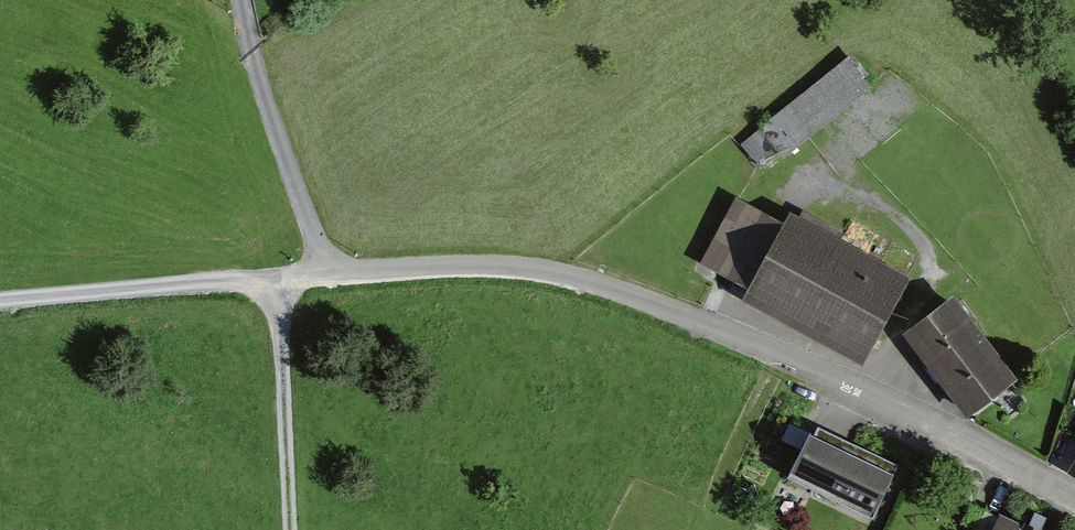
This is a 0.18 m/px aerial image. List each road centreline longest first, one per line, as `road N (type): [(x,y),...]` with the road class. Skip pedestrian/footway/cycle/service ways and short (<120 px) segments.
road 1 (residential): [(1074,499),(787,359),(602,285),(514,269),(321,274),(251,53),(245,0)]
road 2 (track): [(321,274),(0,302)]
road 3 (track): [(276,277),(290,529)]

